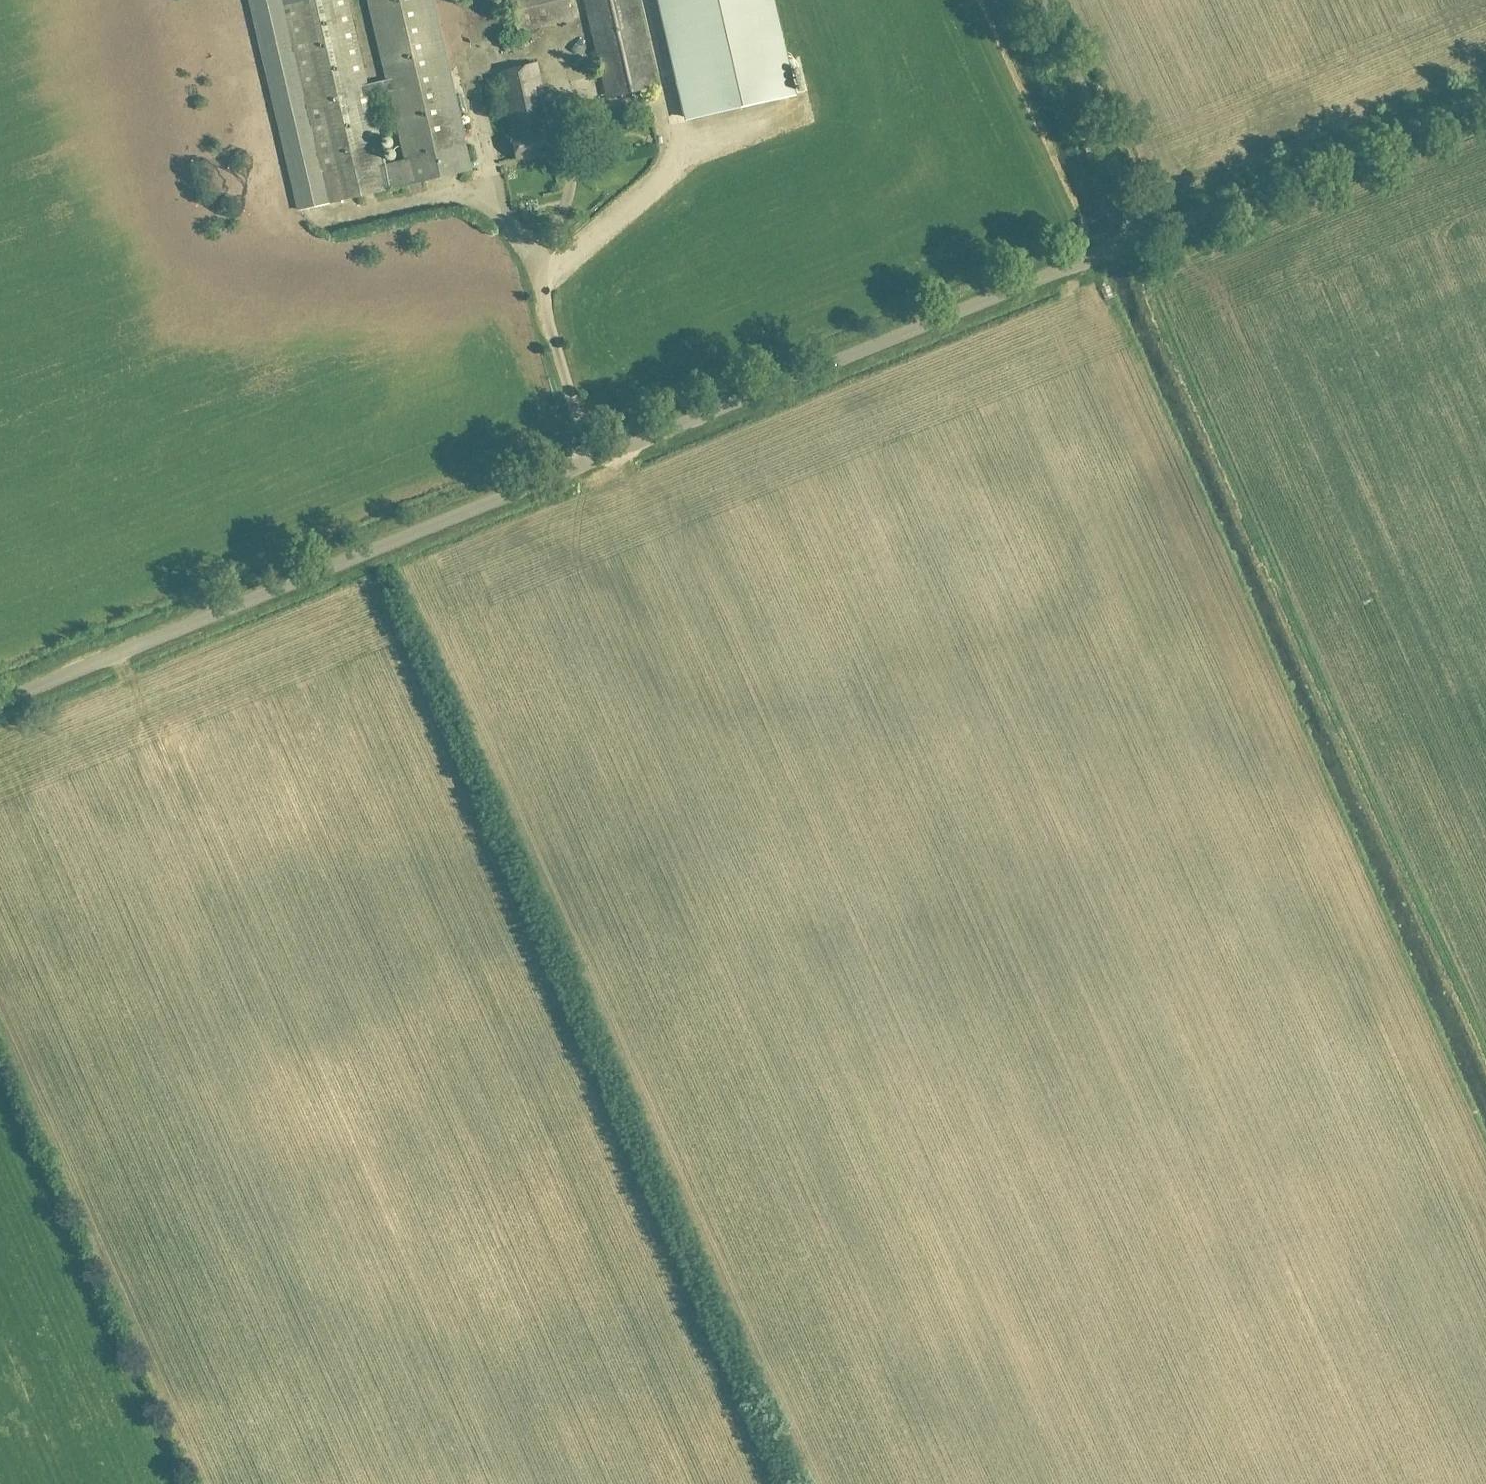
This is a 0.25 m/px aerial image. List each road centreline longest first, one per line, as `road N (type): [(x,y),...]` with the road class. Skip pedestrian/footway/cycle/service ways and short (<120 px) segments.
road 1 (unclassified): [(0,709),(1148,232)]
road 2 (unclassified): [(1148,232),(1485,94)]
road 3 (unclassified): [(1148,232),(1041,0)]

